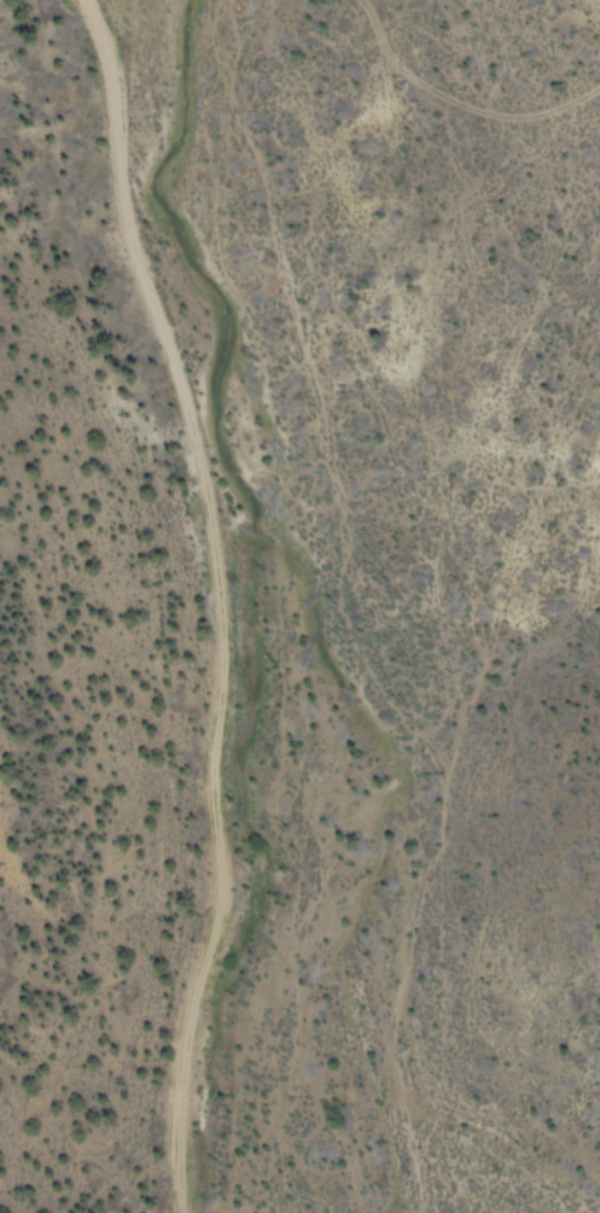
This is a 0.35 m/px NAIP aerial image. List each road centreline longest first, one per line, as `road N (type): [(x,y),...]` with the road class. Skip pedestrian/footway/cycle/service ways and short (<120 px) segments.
road 1 (residential): [(223,1212),(229,541),(193,352),(122,222),(92,0)]

